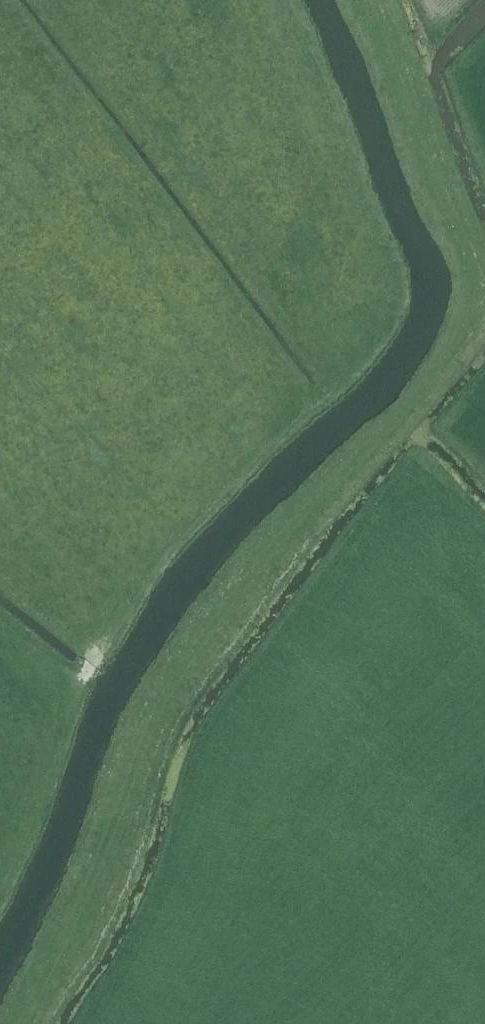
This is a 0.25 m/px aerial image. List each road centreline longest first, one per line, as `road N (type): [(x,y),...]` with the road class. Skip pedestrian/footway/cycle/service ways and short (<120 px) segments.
road 1 (track): [(61,699),(169,539),(284,421),(0,109)]
road 2 (track): [(284,421),(351,353),(388,300),(277,0)]
road 3 (track): [(0,656),(61,699),(11,820)]

